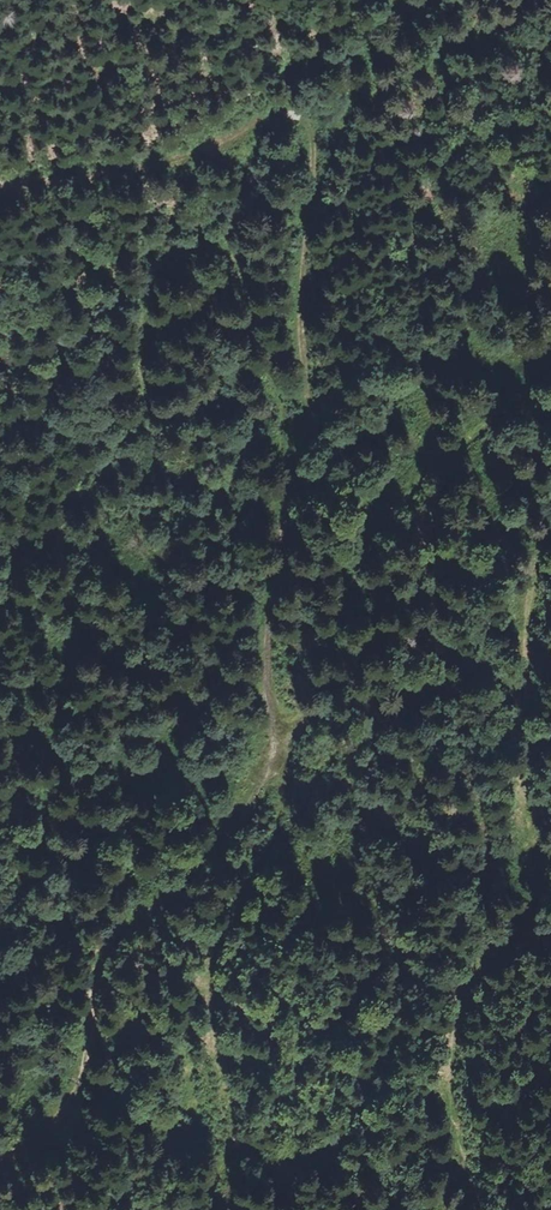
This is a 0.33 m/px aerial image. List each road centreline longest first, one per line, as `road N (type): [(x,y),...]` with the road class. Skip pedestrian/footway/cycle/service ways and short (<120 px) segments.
road 1 (track): [(0,188),(133,171),(267,113),(300,118),(309,132),(301,302),(309,440),(270,611),(266,665),(279,764)]
road 2 (track): [(0,1182),(79,1096),(96,979),(116,939),(228,841),(279,764)]
road 3 (track): [(279,764),(362,578),(437,455),(508,396),(550,340)]

